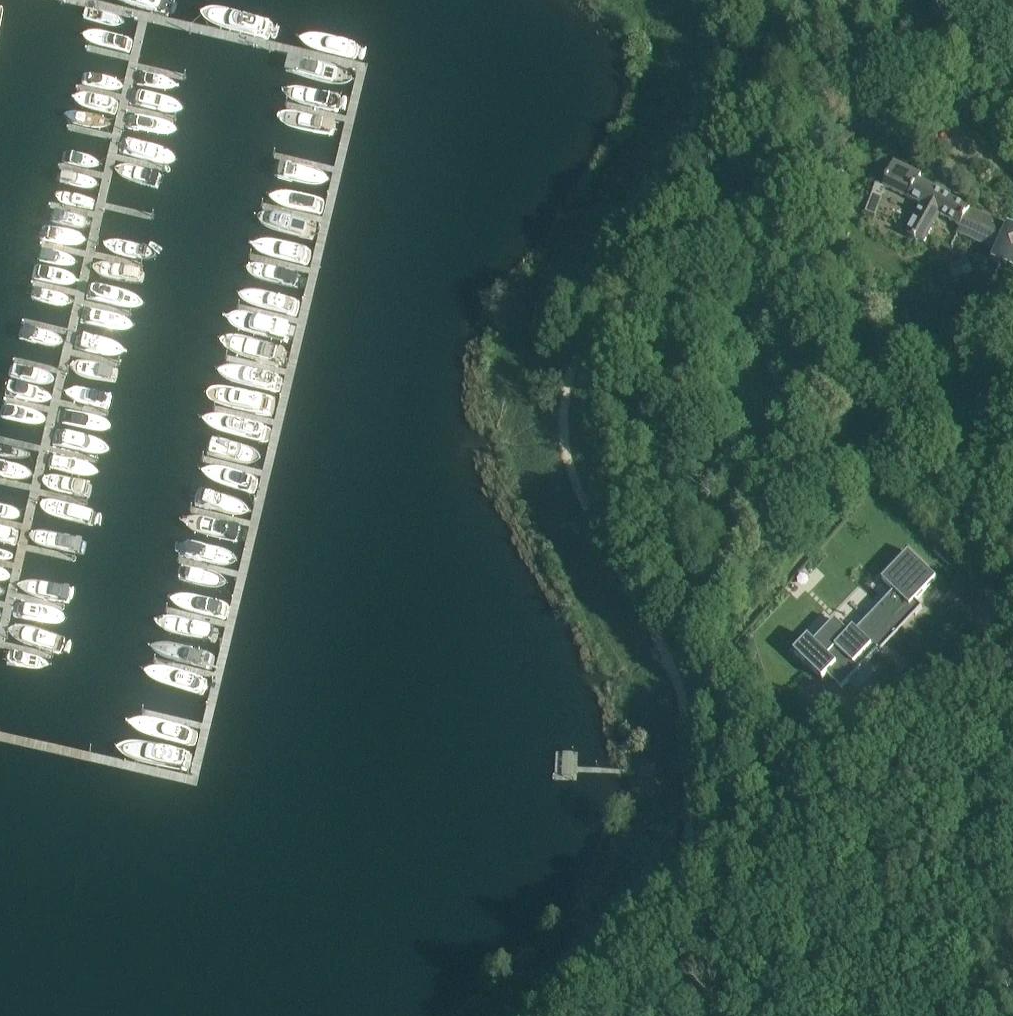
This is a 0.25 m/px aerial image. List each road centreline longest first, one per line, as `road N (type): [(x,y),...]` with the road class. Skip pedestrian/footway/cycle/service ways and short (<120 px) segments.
road 1 (track): [(1012,604),(666,904)]

